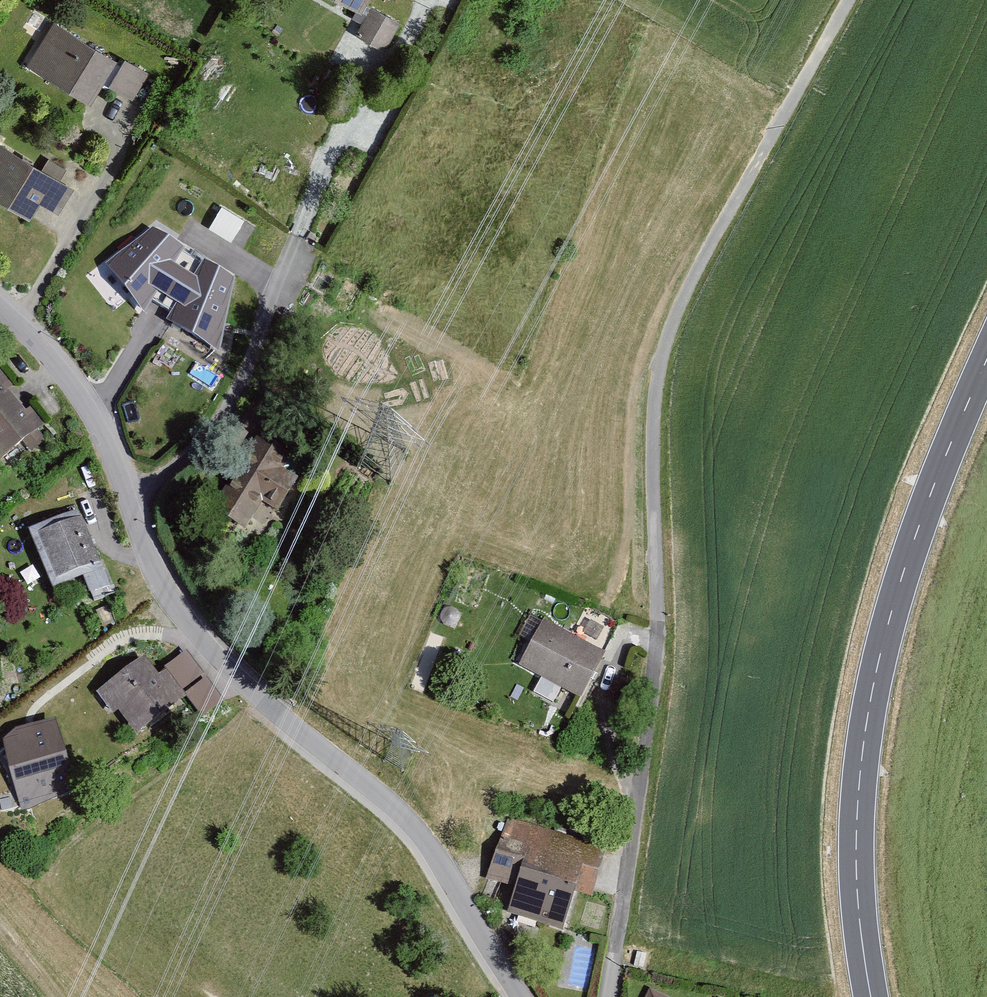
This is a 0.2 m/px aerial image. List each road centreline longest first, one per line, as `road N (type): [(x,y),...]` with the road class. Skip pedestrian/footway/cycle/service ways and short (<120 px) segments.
road 1 (track): [(607,996),(659,635),(654,404),(665,340),(848,0)]
road 2 (secondary): [(986,361),(932,482),(888,625),(861,768),(856,891),(871,996)]
road 3 (residential): [(519,996),(419,831),(261,700),(186,618),(129,497)]
road 4 (residential): [(129,497),(194,454),(228,403),(345,126)]
road 5 (residential): [(129,497),(73,386),(0,308)]

